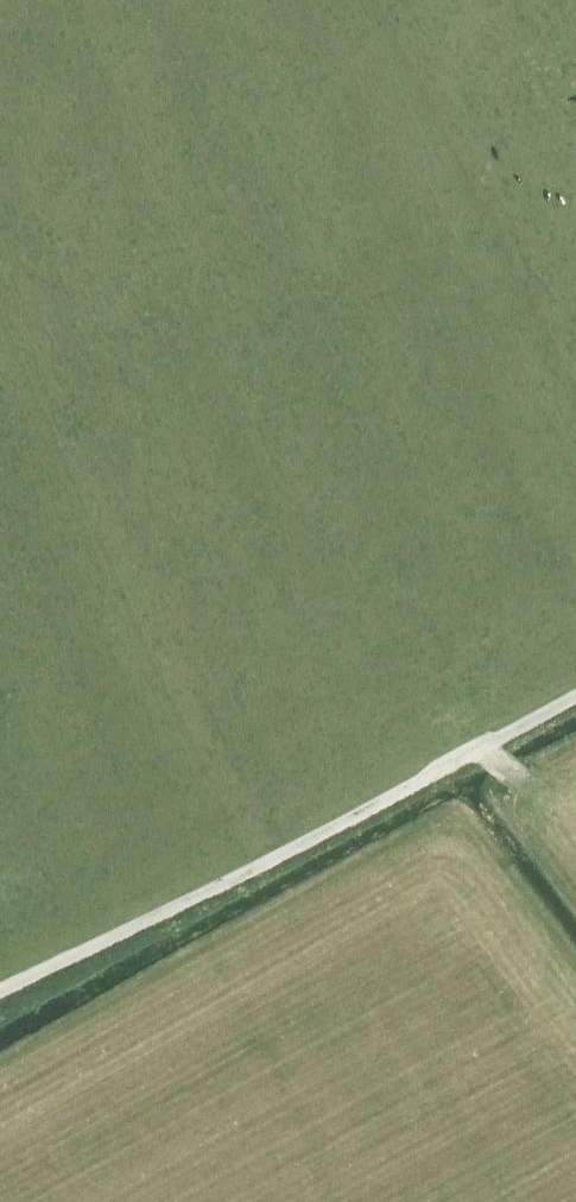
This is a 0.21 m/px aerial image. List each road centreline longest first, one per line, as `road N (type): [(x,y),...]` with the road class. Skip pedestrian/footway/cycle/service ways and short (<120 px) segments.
road 1 (track): [(575,695),(404,790),(0,989)]

